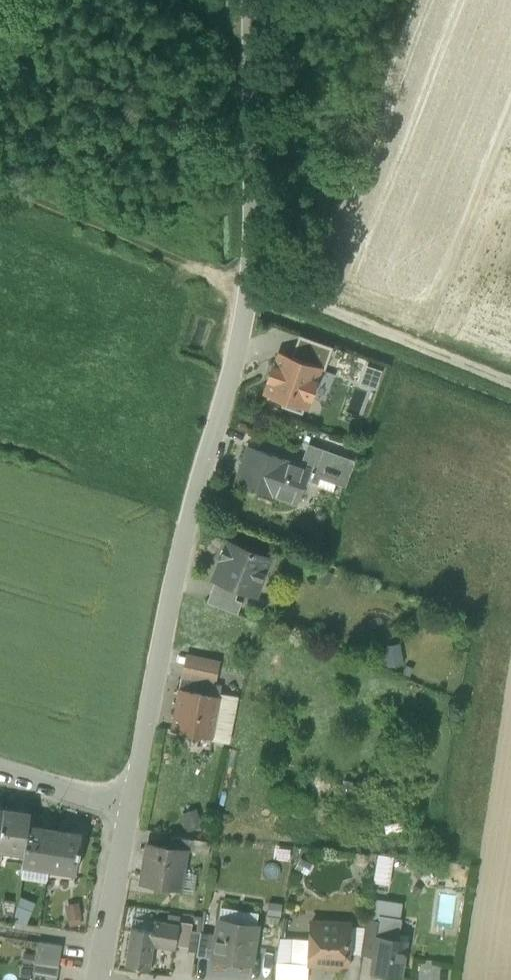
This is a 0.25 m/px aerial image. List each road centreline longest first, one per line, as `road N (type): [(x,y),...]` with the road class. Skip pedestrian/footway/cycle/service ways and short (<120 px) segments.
road 1 (unclassified): [(127,812),(192,512),(233,390),(249,281)]
road 2 (unclassified): [(249,281),(248,0)]
road 3 (unclassified): [(510,381),(249,281)]
road 4 (track): [(249,281),(0,180)]
road 5 (unclassified): [(102,943),(127,812)]
road 6 (unclassified): [(0,774),(127,812)]

